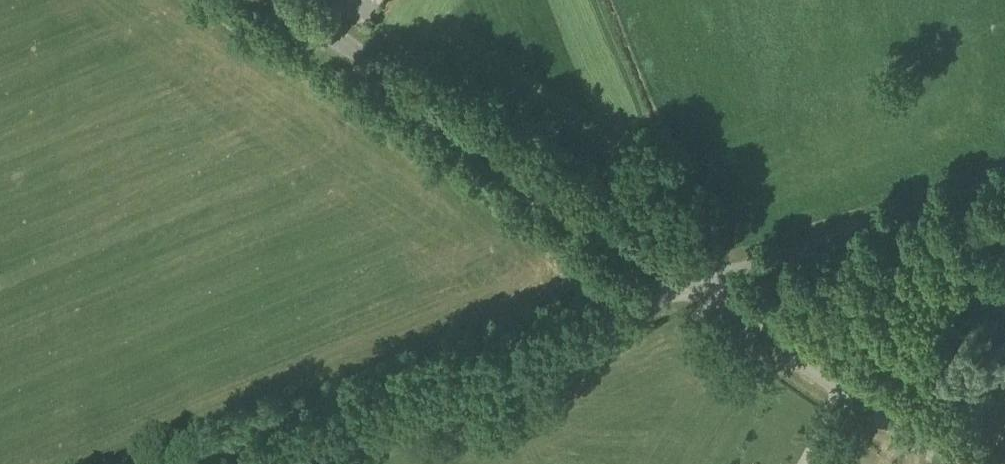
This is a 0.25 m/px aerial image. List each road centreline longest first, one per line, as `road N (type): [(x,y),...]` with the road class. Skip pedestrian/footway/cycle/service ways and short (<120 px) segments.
road 1 (unclassified): [(698,275),(657,263),(261,0)]
road 2 (unclassified): [(258,463),(698,275)]
road 3 (unclassified): [(698,275),(757,270),(1004,187)]
road 4 (unclassified): [(948,463),(725,310),(698,275)]

